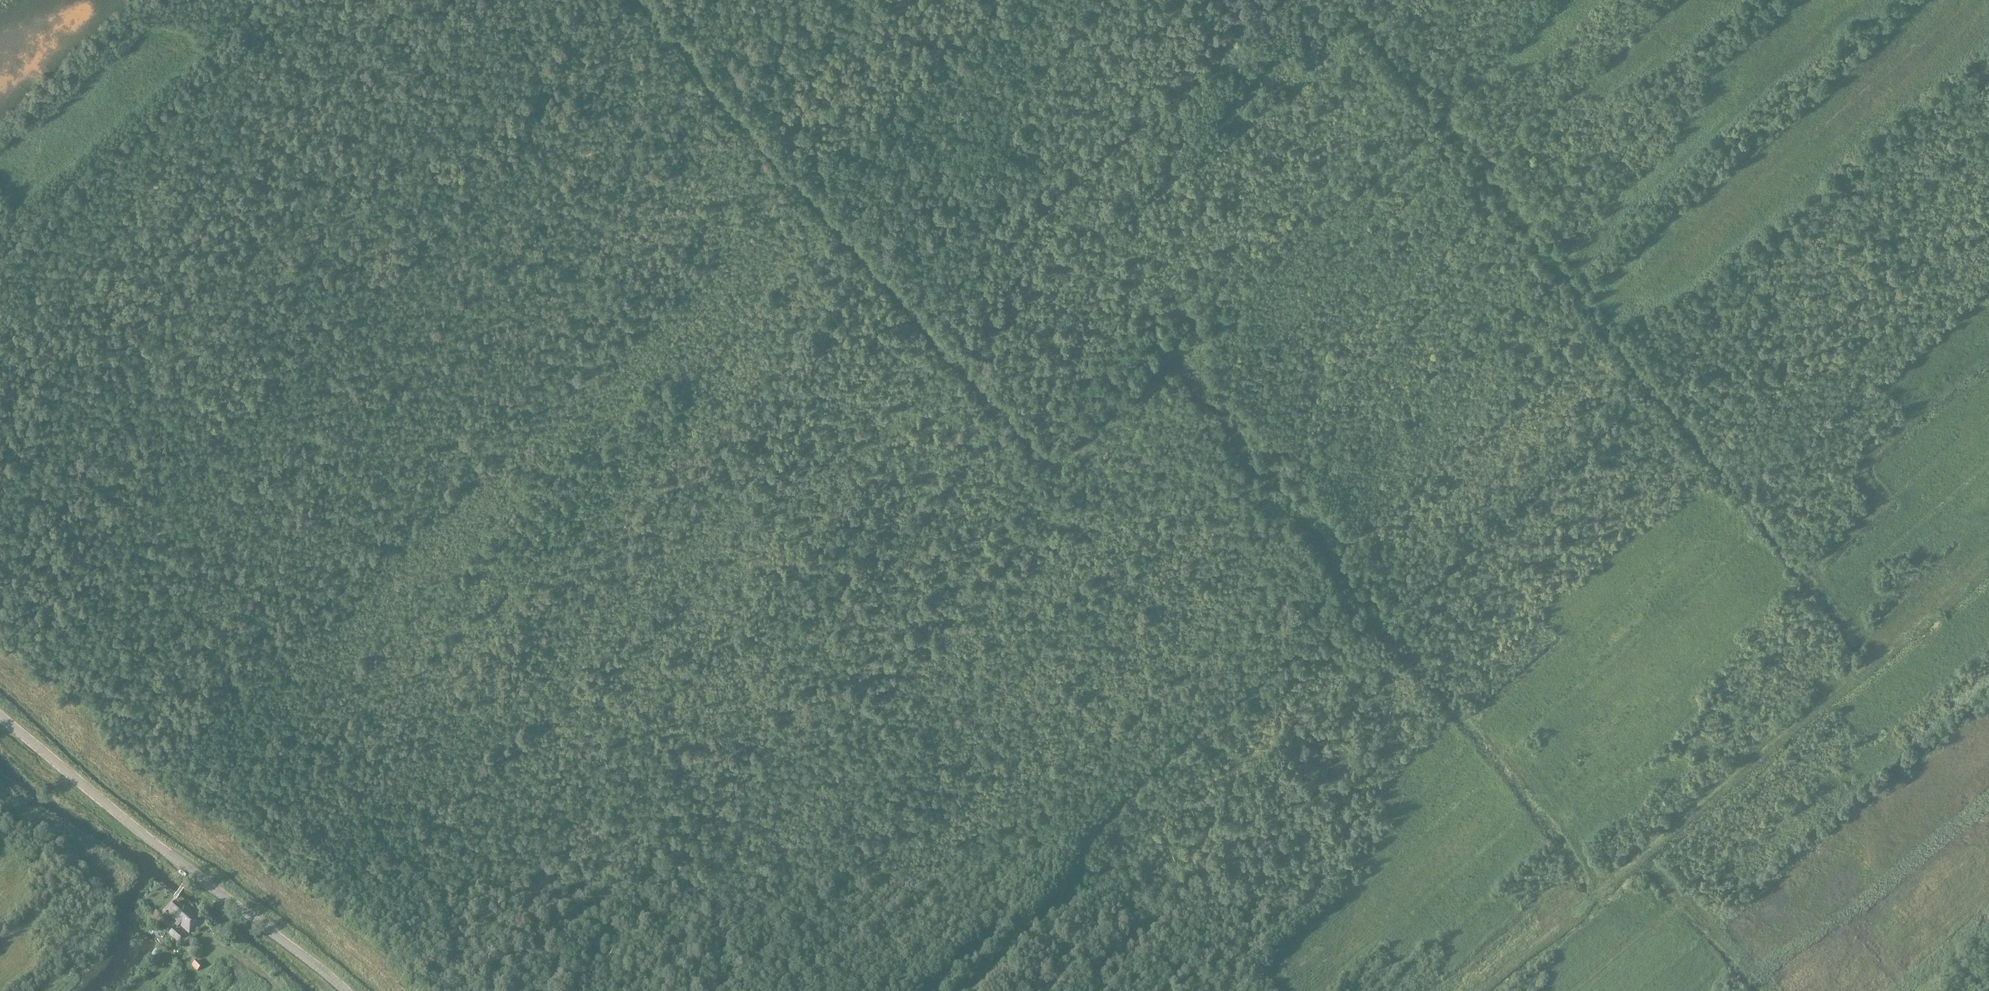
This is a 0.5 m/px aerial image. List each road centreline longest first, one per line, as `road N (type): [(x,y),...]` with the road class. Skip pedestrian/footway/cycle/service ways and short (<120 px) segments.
road 1 (track): [(1474,990),(1831,700)]
road 2 (tertiary): [(345,990),(0,716)]

